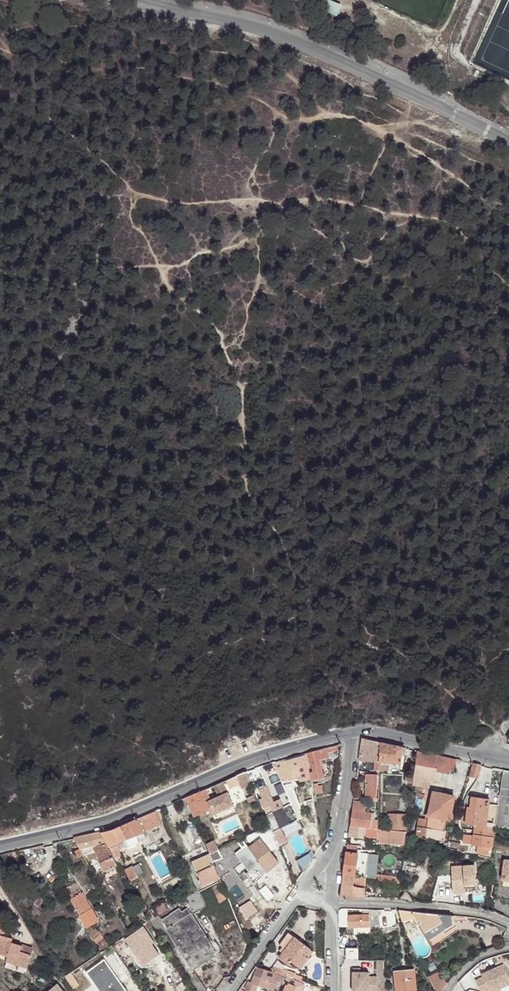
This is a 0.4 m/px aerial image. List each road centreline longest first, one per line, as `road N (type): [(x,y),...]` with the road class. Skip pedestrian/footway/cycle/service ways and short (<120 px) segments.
road 1 (residential): [(127,0),(270,30),(508,142)]
road 2 (unclassified): [(355,732),(276,753),(105,822),(0,845)]
road 3 (residential): [(508,924),(486,914),(330,900)]
road 4 (unclassified): [(508,759),(355,732)]

